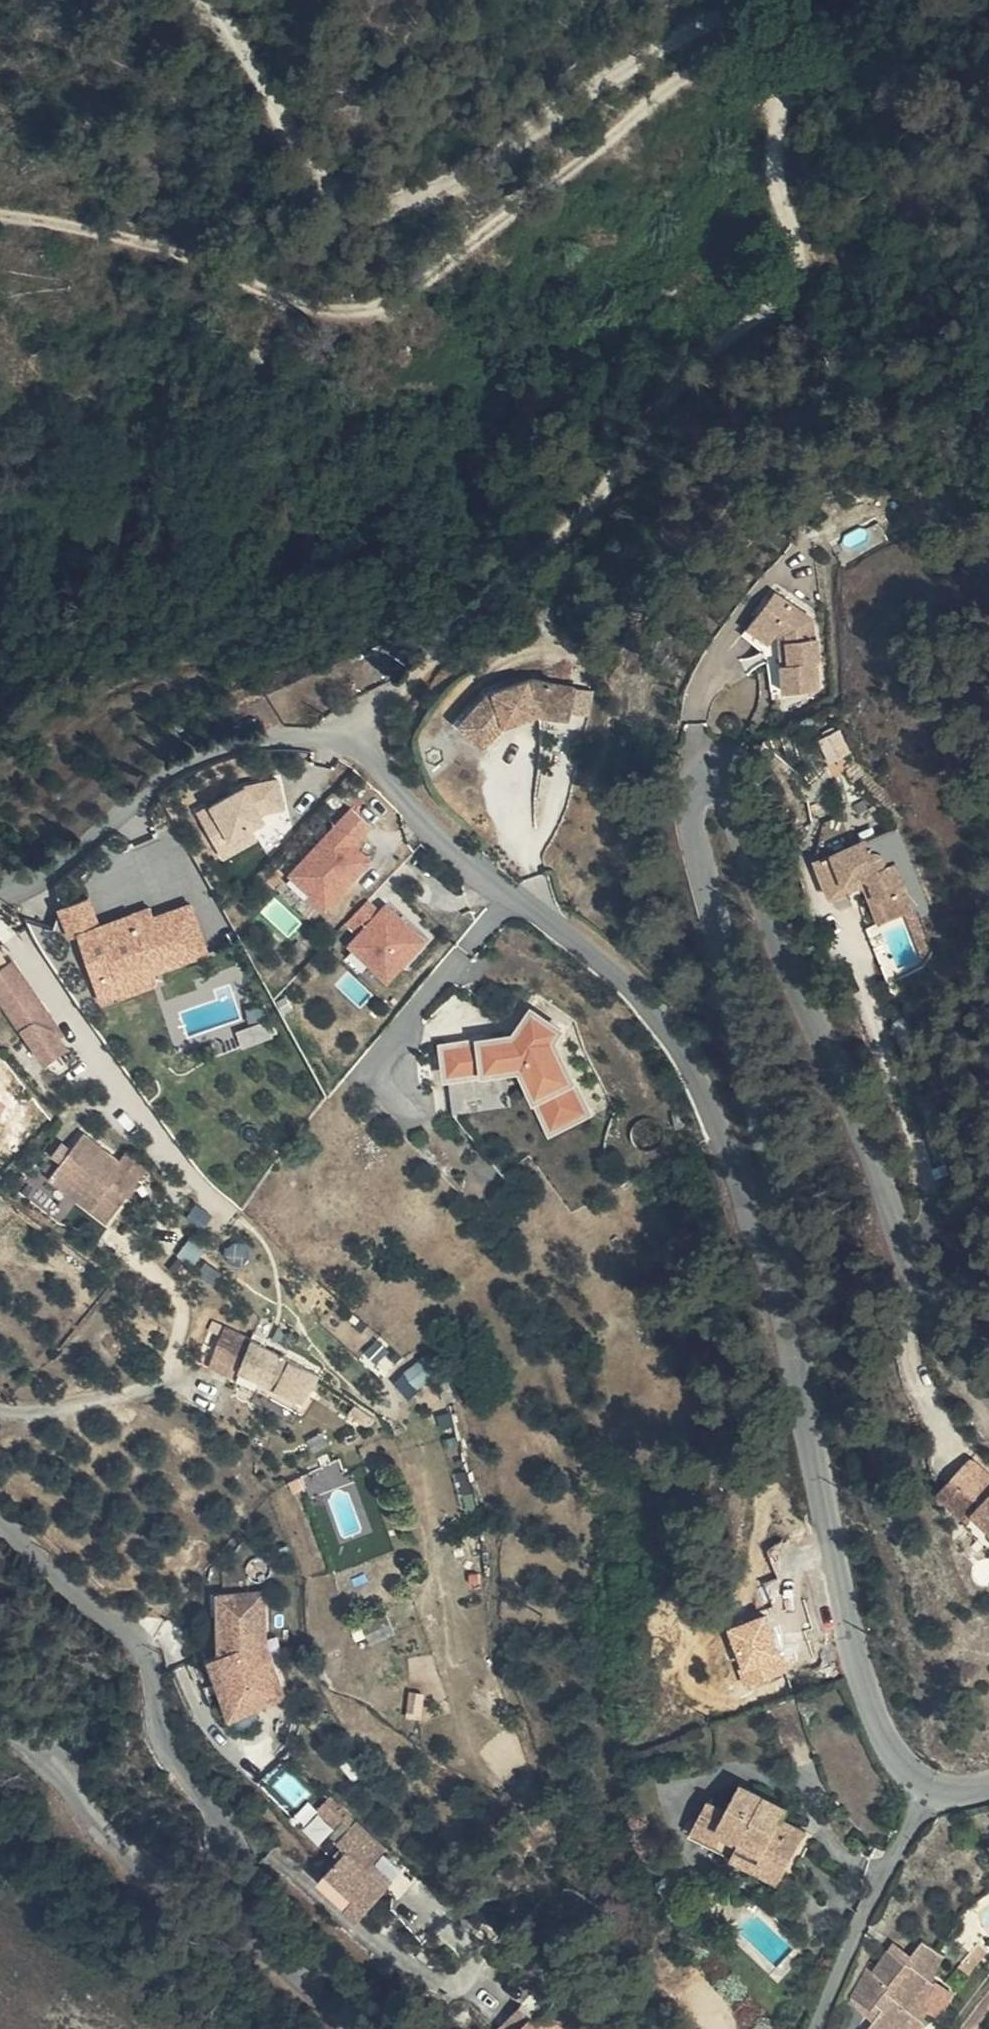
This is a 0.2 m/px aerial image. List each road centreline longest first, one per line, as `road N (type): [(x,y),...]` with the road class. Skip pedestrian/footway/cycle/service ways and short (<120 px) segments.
road 1 (track): [(220,0),(322,160),(380,194),(543,127),(727,20),(795,43),(784,308),(602,505),(354,746)]
road 2 (tertiary): [(988,1381),(942,1326),(875,1180),(779,888),(742,802),(715,781),(690,800),(690,832),(784,1233)]
road 3 (residential): [(784,1233),(741,1187),(703,1086),(649,1005),(586,944),(498,890),(354,746),(303,738),(235,743),(149,788),(0,898)]
road 4 (track): [(0,209),(128,221),(291,273),(381,281),(460,242),(666,81),(770,58),(787,40)]
road 5 (residential): [(0,1499),(128,1636),(165,1737),(337,1957),(372,2028)]
road 6 (tertiary): [(784,1233),(819,1466),(864,1683),(895,1756),(931,1789),(988,1785)]
road 7 (unclassified): [(0,1737),(193,1880),(347,2028)]

